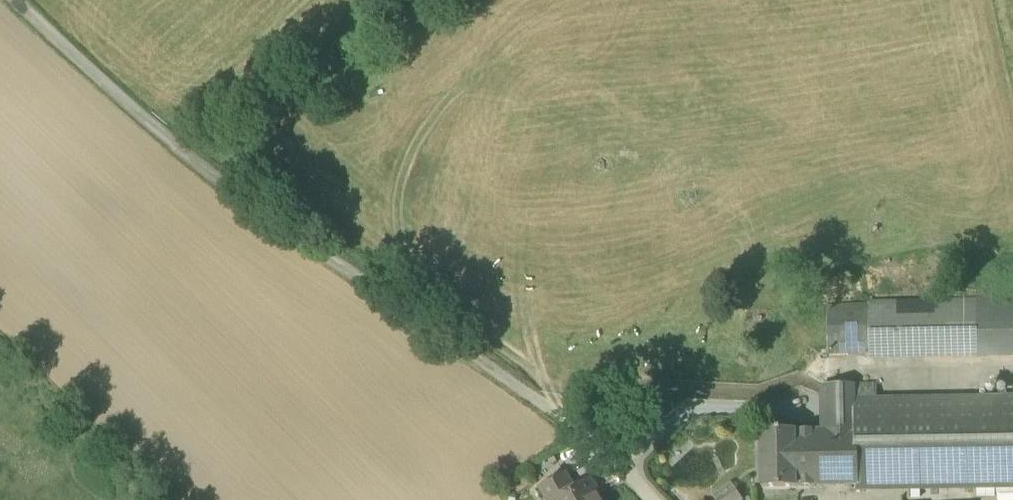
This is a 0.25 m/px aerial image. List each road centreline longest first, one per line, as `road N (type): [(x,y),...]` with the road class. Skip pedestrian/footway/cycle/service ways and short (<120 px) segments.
road 1 (track): [(650,499),(567,421),(186,157),(16,0)]

